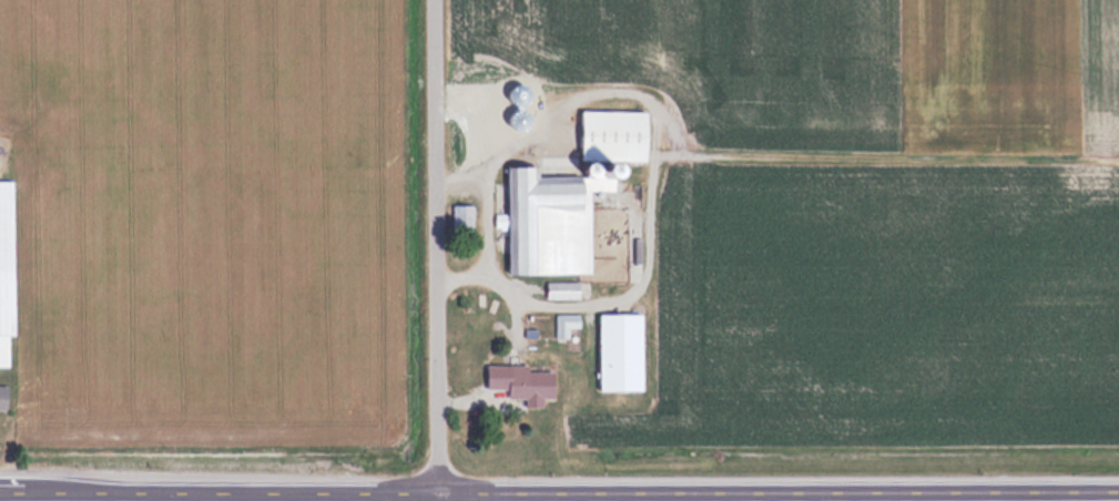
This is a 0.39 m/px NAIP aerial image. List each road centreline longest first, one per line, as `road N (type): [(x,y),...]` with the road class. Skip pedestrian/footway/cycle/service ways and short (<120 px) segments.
road 1 (primary): [(0,492),(1118,494)]
road 2 (residential): [(438,500),(434,0)]

